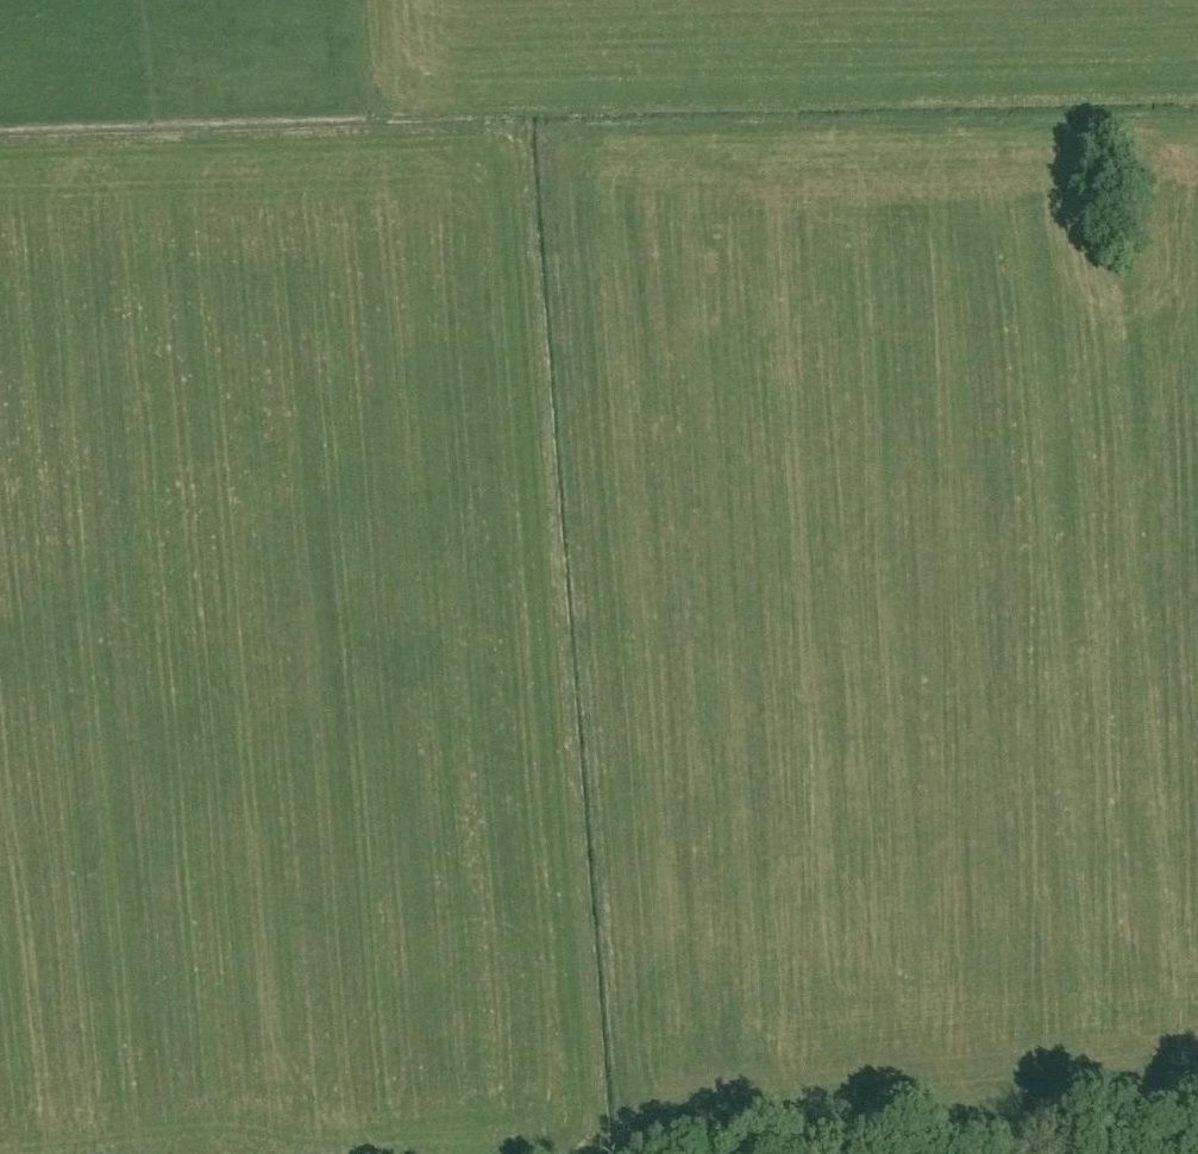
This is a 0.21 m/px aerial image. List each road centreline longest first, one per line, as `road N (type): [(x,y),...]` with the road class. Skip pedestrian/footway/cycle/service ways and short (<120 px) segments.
road 1 (unclassified): [(1012,1153),(1197,1142)]

